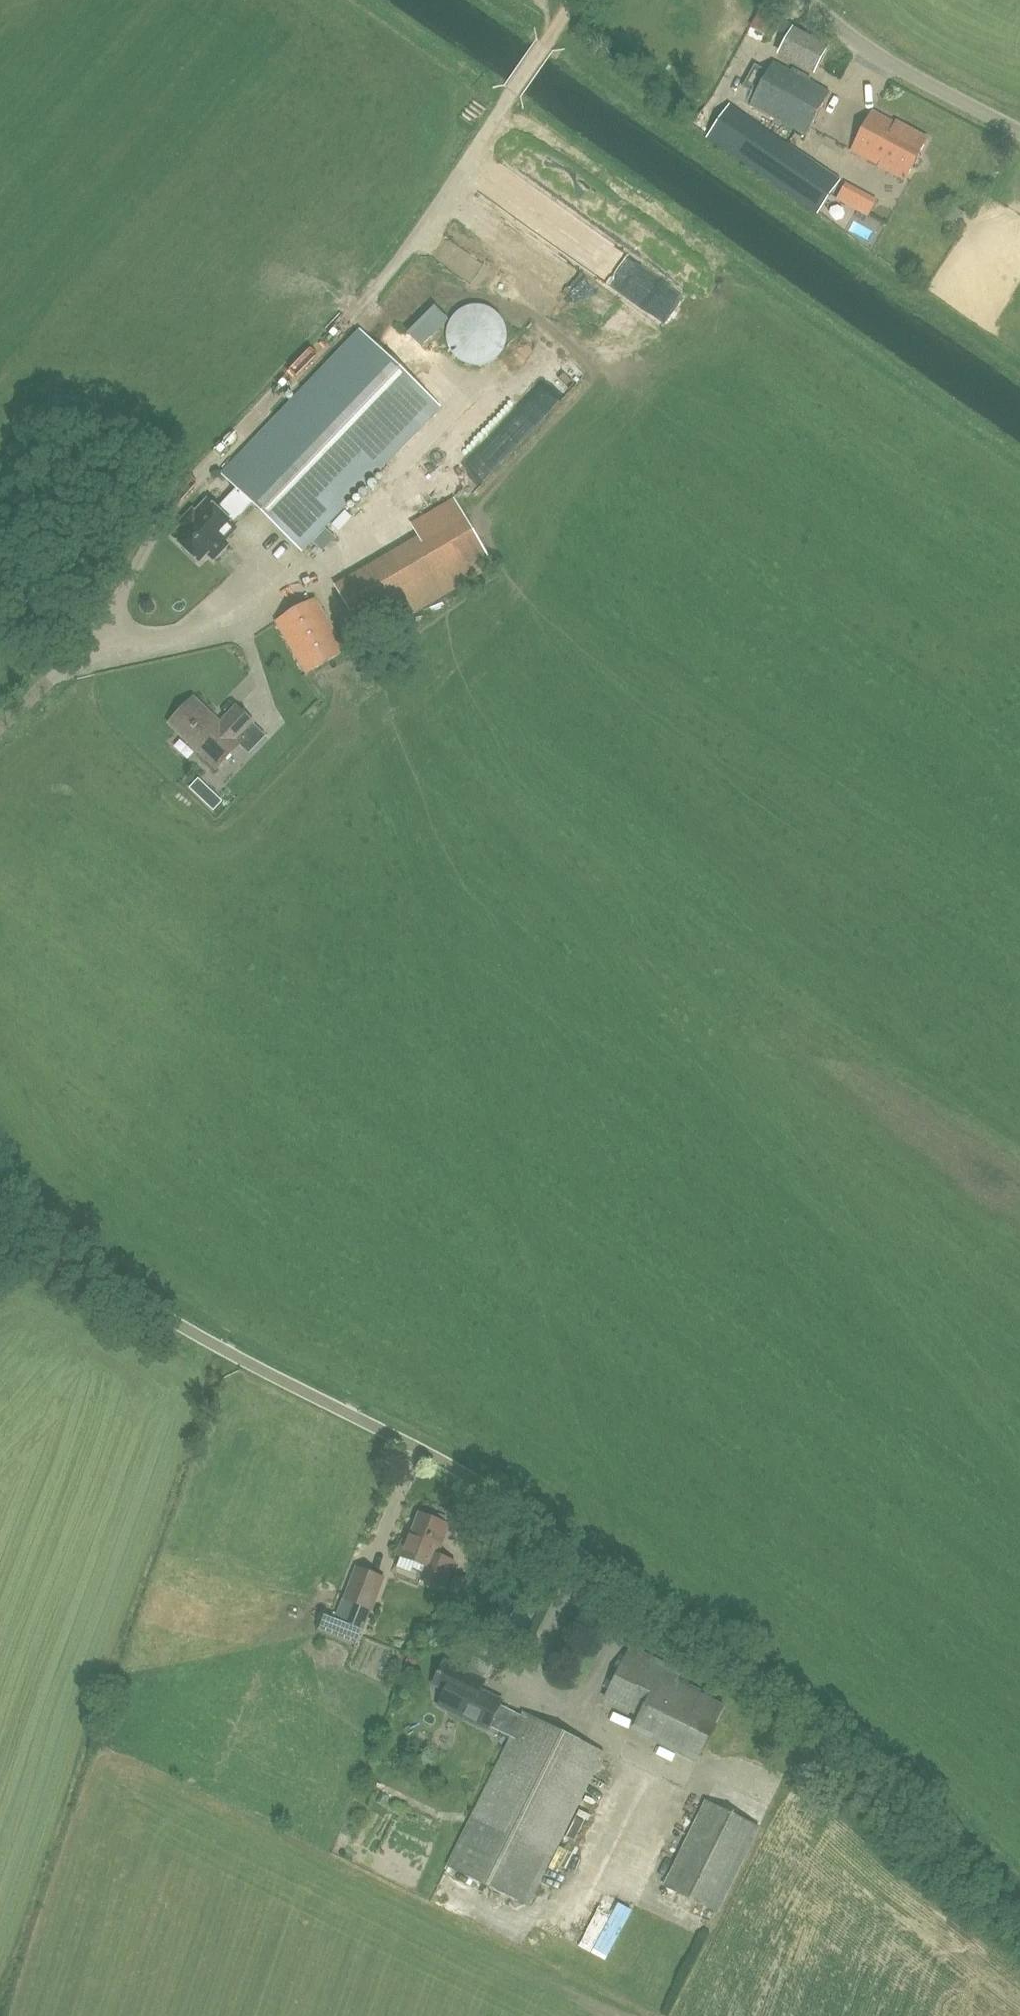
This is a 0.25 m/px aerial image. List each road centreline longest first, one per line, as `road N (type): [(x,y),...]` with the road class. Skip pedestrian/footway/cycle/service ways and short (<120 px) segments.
road 1 (track): [(0,727),(104,633),(117,572),(133,544),(373,294),(550,38)]
road 2 (unclassified): [(731,1651),(429,1453),(167,1319),(47,1226),(0,1157)]
road 3 (track): [(731,1651),(852,1734),(1019,1897)]
road 4 (tertiary): [(1019,132),(872,51),(805,0)]

